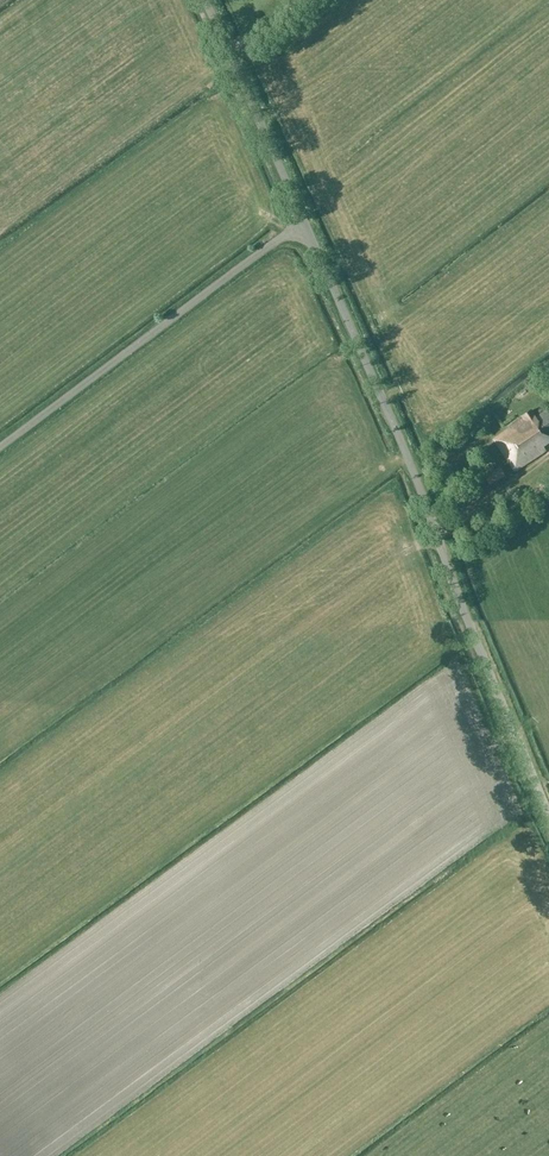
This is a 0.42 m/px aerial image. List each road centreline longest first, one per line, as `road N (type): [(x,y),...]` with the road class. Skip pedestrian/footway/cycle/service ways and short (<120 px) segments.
road 1 (unclassified): [(548,816),(305,225)]
road 2 (unclassified): [(305,225),(0,448)]
road 3 (unclassified): [(305,225),(205,0)]

